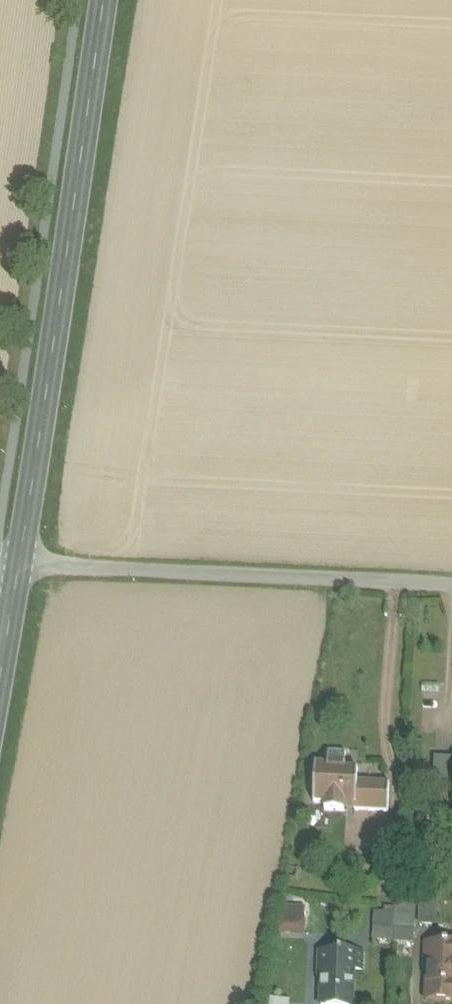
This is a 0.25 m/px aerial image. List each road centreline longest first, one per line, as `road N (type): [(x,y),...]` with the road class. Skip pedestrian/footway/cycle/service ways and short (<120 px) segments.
road 1 (primary): [(21,564),(110,0)]
road 2 (unclassified): [(21,564),(451,583)]

